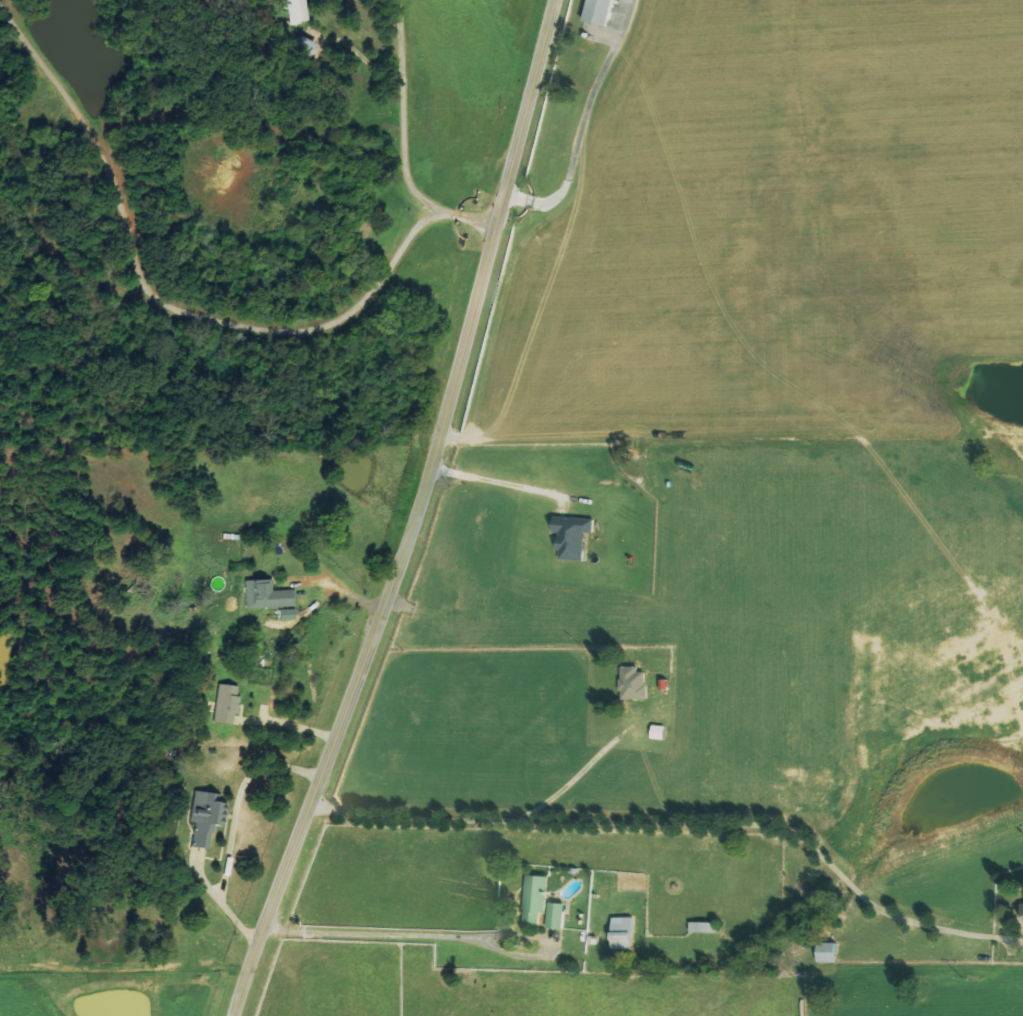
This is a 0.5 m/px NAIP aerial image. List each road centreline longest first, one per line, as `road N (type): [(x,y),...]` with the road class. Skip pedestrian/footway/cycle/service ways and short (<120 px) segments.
road 1 (tertiary): [(242,1015),(426,524),(558,0)]

